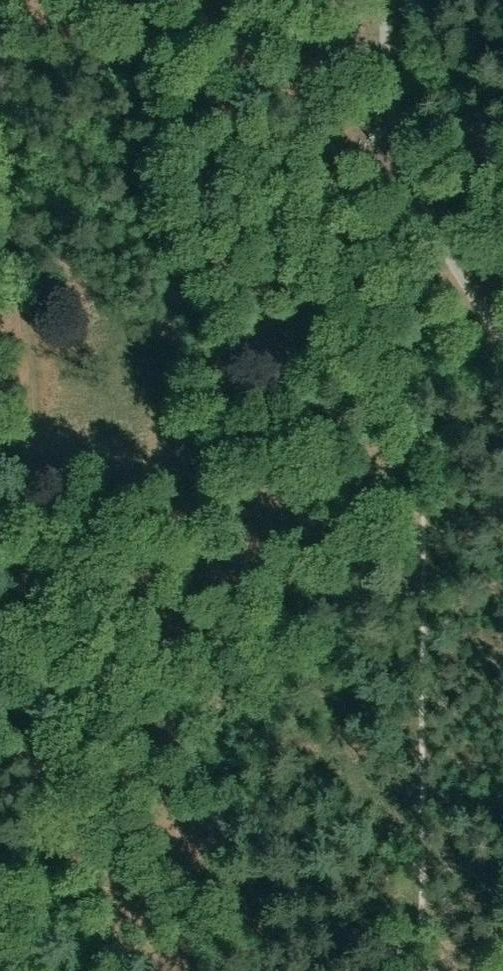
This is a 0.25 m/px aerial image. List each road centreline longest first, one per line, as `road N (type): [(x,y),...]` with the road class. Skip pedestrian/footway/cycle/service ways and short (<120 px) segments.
road 1 (track): [(412,198),(390,257),(426,650),(422,970)]
road 2 (track): [(326,502),(272,0)]
road 3 (track): [(93,664),(127,836),(163,866),(220,883),(265,912),(328,929),(379,927),(422,950)]
road 4 (track): [(24,510),(156,497),(215,506),(326,502),(410,472)]
road 5 (track): [(4,668),(93,664),(109,655),(148,599),(184,501)]
road 6 (track): [(24,510),(0,668)]

